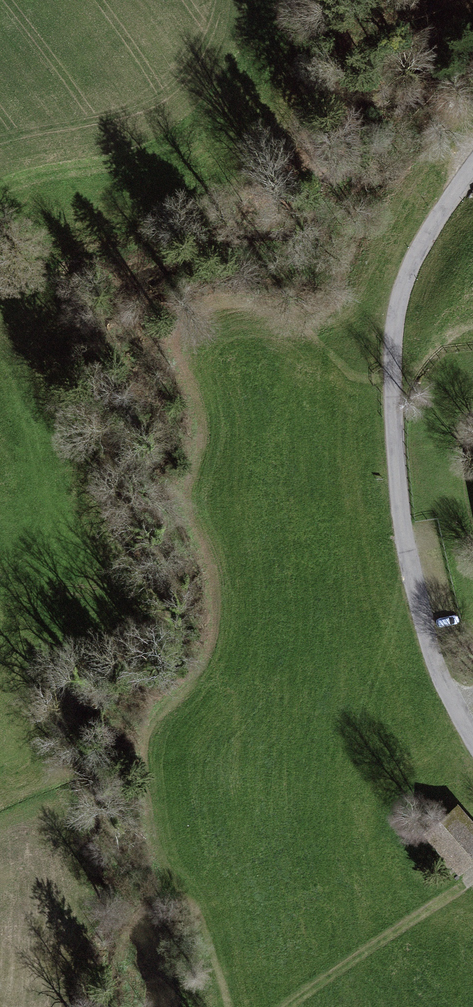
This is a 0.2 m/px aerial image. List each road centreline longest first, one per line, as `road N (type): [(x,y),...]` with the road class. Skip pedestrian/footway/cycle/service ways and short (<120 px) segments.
road 1 (track): [(392,385),(361,384),(295,322),(258,310),(212,314),(185,331),(183,358),(207,442),(190,509),(214,584),(216,625),(203,675),(147,748),(144,799),(153,843),(204,933),(229,1006)]
road 2 (unclassified): [(472,738),(451,700),(410,559),(392,385),(431,246),(472,209)]
road 3 (track): [(472,884),(298,1006)]

